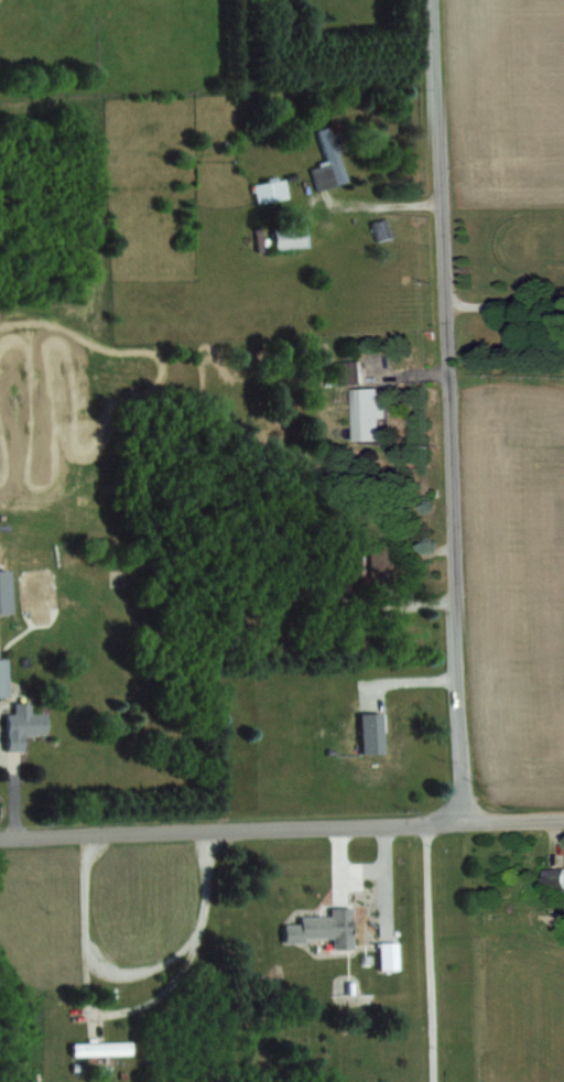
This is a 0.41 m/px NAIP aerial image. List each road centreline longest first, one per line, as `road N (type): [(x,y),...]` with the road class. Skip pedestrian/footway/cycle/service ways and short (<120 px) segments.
road 1 (residential): [(465,823),(434,0)]
road 2 (residential): [(0,838),(563,820)]

